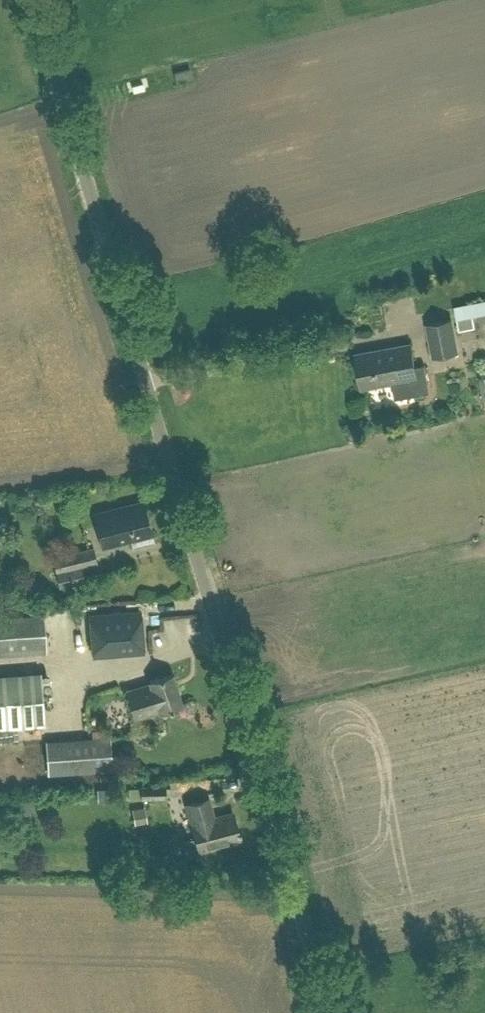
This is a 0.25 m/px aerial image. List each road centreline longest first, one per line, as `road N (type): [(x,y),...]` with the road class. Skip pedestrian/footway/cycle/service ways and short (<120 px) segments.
road 1 (unclassified): [(329,1012),(32,0)]

